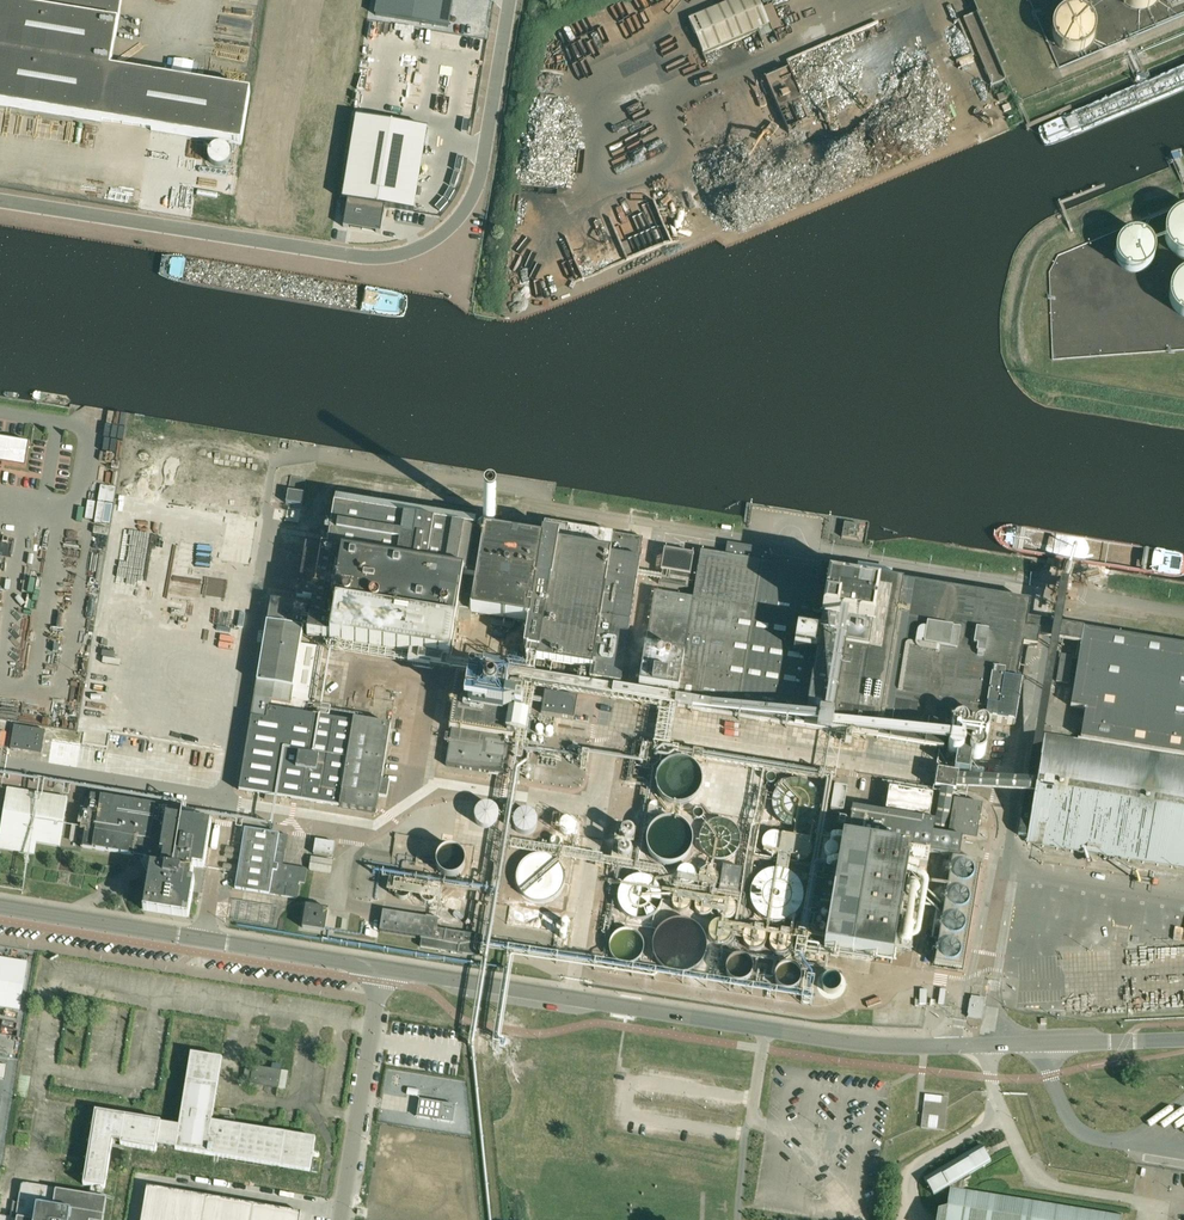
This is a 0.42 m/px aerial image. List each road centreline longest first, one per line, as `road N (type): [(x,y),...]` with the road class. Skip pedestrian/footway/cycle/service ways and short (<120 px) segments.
road 1 (unclassified): [(0,201),(365,258),(416,250),(458,220),(473,196),(510,0)]
road 2 (unclassified): [(383,967),(0,905)]
road 3 (unclassified): [(766,1029),(383,967)]
road 4 (unclassified): [(1048,1044),(867,1044),(766,1029)]
road 5 (unclassified): [(342,1219),(383,967)]
road 6 (unclassified): [(1048,1044),(1183,1040)]

